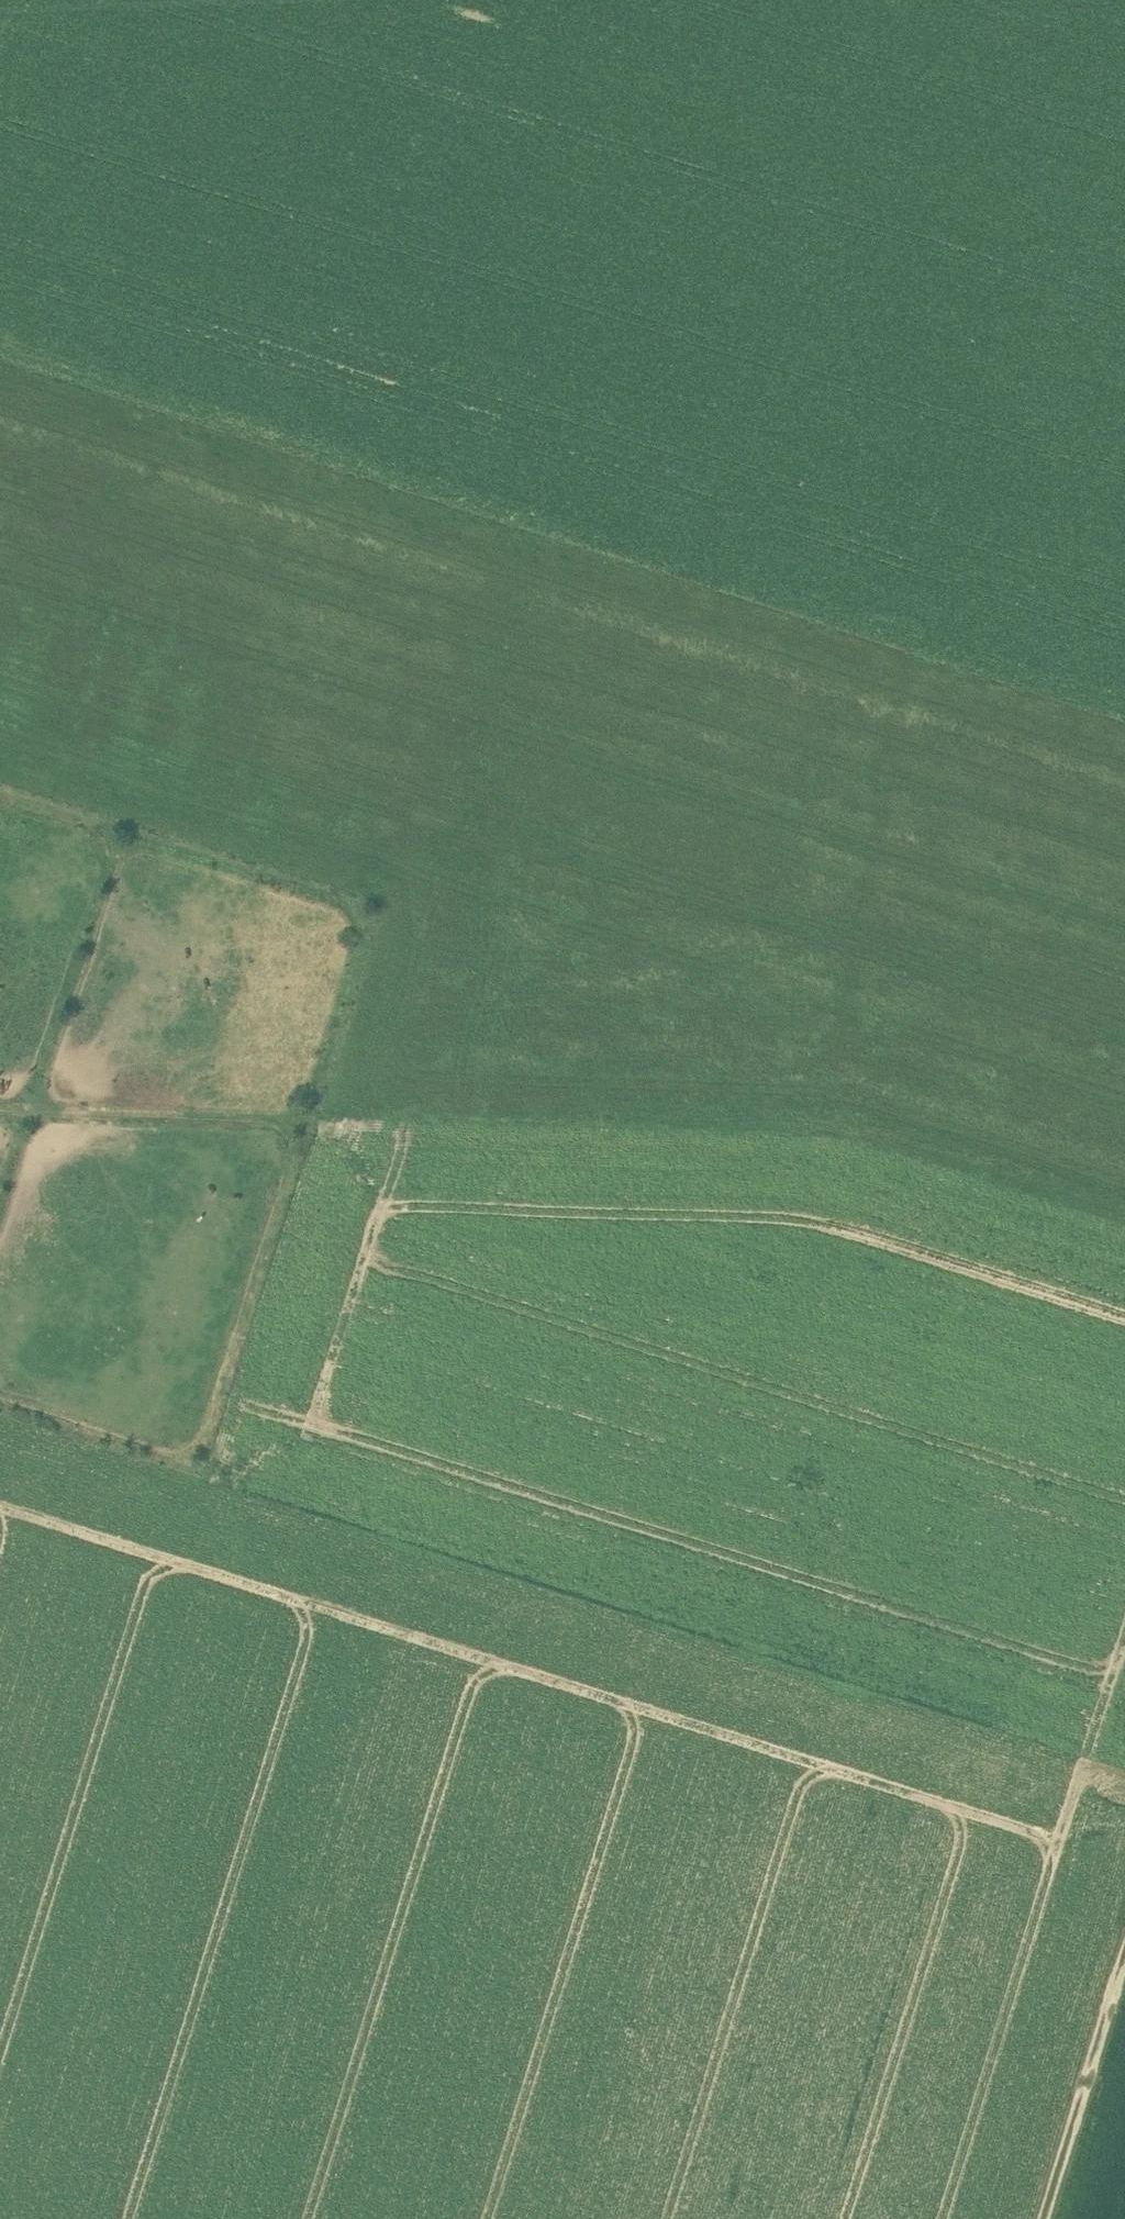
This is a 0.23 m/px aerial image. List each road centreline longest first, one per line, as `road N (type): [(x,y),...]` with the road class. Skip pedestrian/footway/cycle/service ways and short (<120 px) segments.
road 1 (track): [(0,1111),(845,1150),(1124,1240)]
road 2 (track): [(1124,1962),(1046,2218)]

